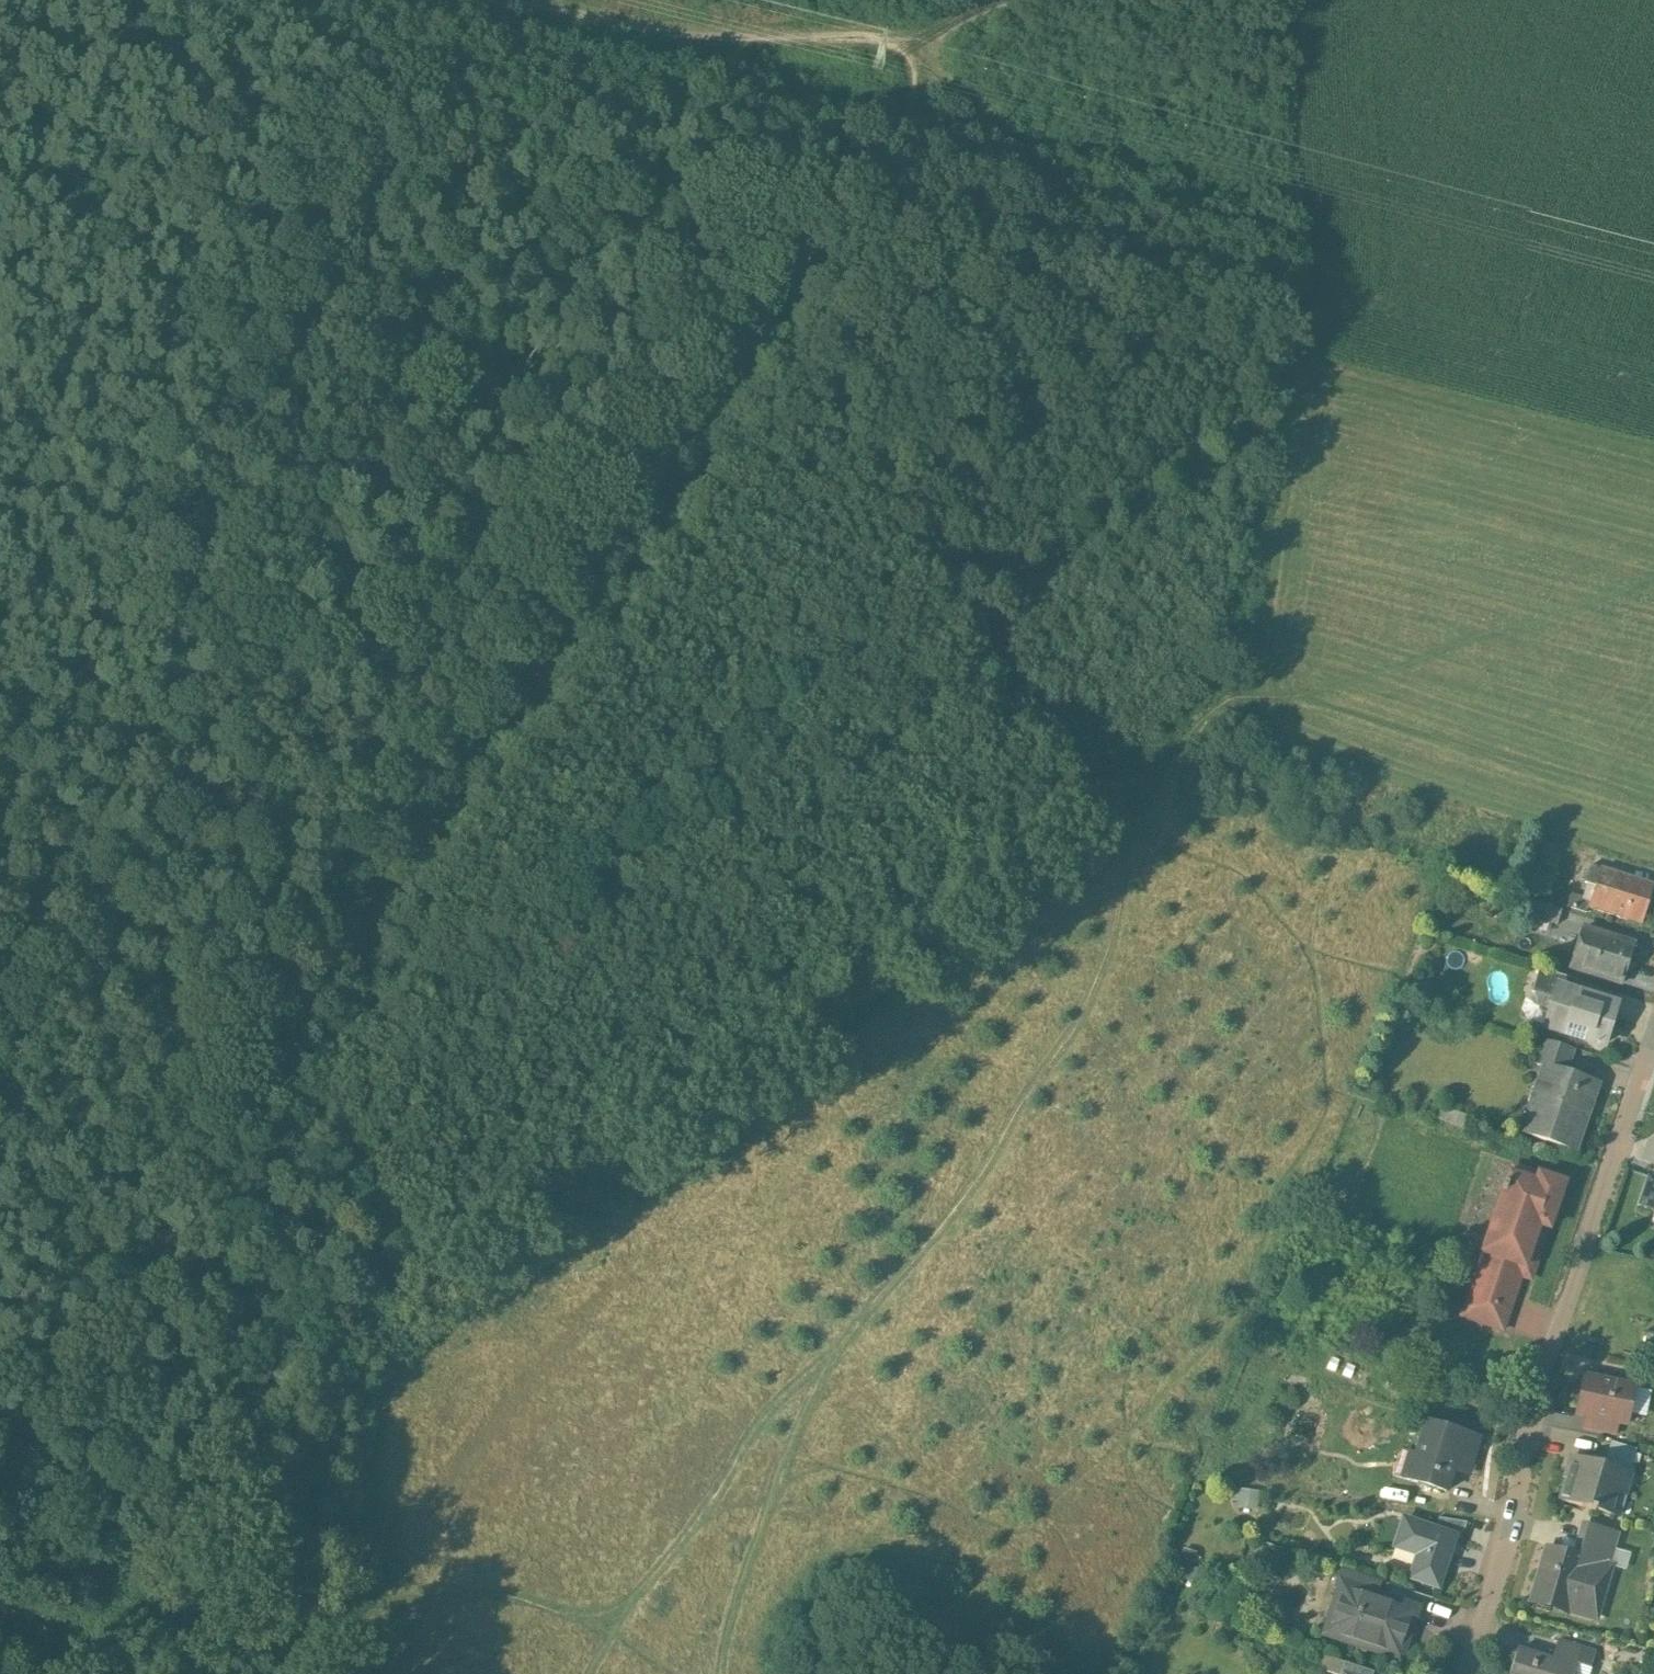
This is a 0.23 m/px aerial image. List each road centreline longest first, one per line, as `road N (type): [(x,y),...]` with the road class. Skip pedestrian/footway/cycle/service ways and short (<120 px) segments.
road 1 (track): [(934,47),(805,274),(522,663),(158,1273),(60,1475),(0,1537)]
road 2 (track): [(934,55),(1069,219),(1175,291),(1310,360),(1653,446)]
road 3 (residential): [(1466,1673),(1512,1535),(1526,1417),(1653,1044)]
road 4 (track): [(0,705),(522,663)]
road 5 (track): [(512,0),(613,34),(902,30),(934,47)]

